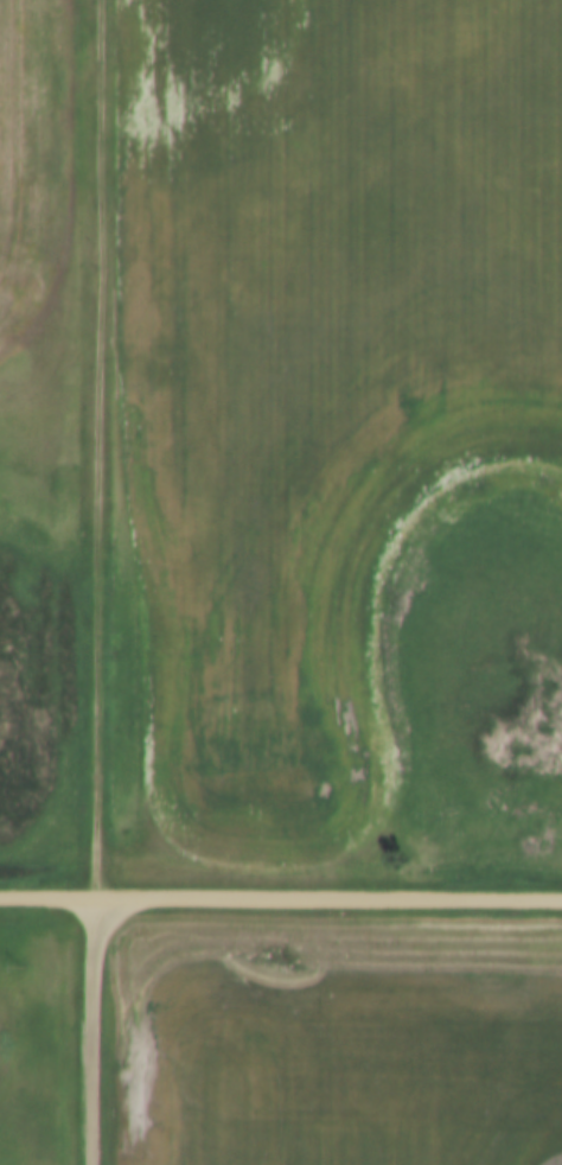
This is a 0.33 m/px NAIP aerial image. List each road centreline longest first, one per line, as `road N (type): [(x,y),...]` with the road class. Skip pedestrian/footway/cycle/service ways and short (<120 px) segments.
road 1 (track): [(90,896),(94,0)]
road 2 (residential): [(0,896),(561,898)]
road 3 (residential): [(88,1164),(90,896)]

